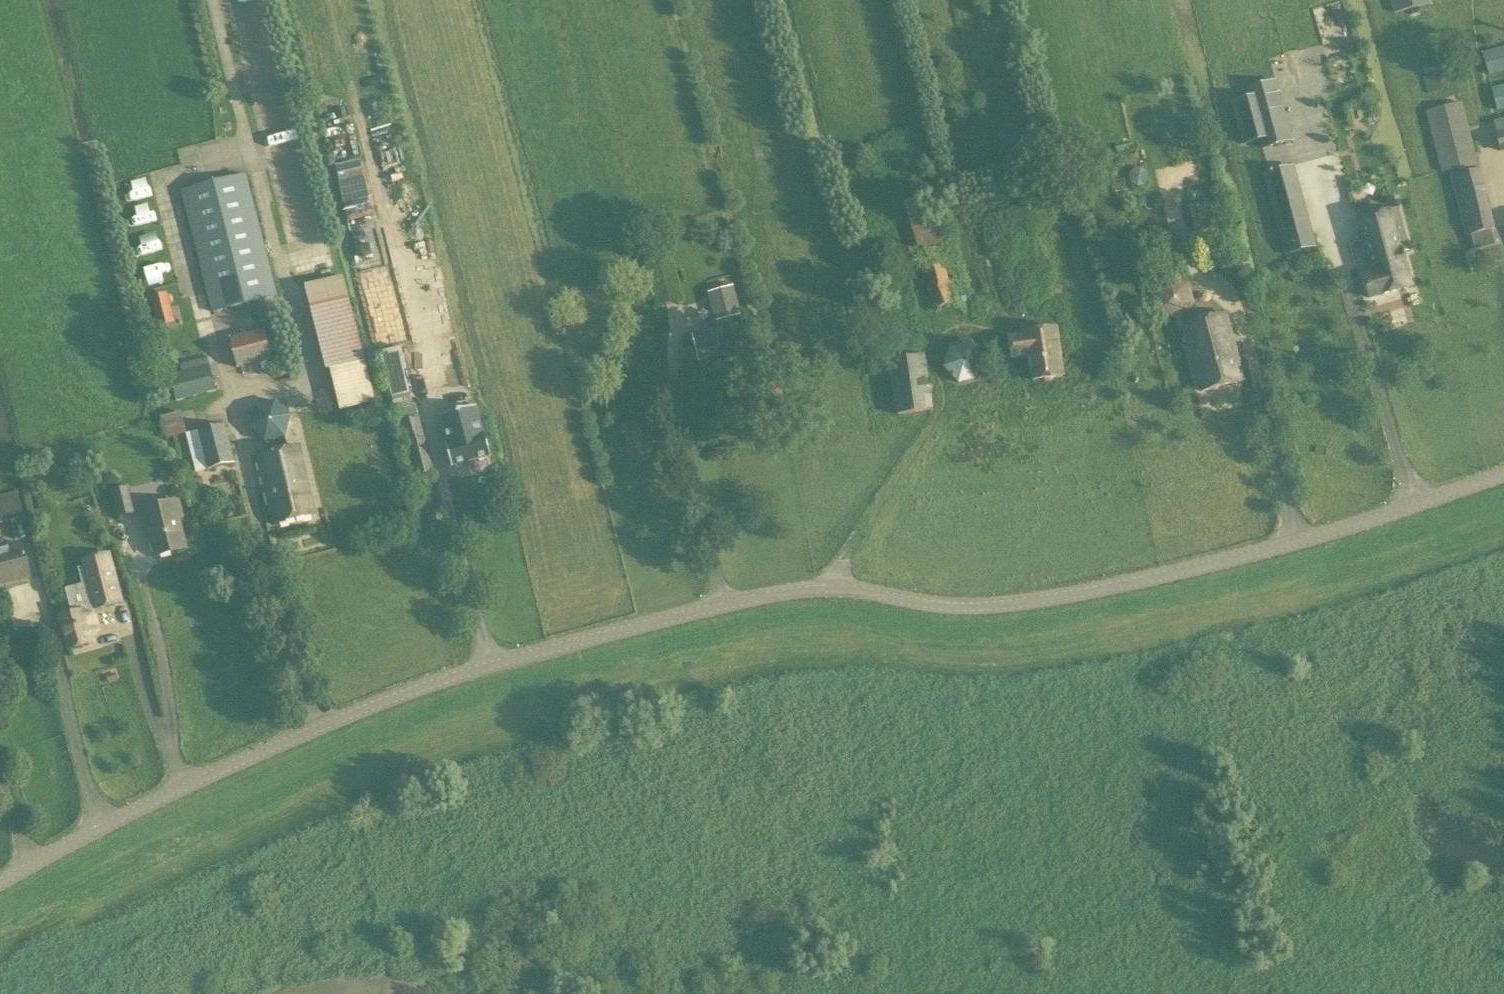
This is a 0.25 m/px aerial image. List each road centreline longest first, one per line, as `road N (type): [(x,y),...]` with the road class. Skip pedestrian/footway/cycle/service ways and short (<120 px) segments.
road 1 (tertiary): [(0,884),(188,786),(401,697),(617,631),(829,591),(951,607),(1037,603),(1290,545),(1503,475)]

